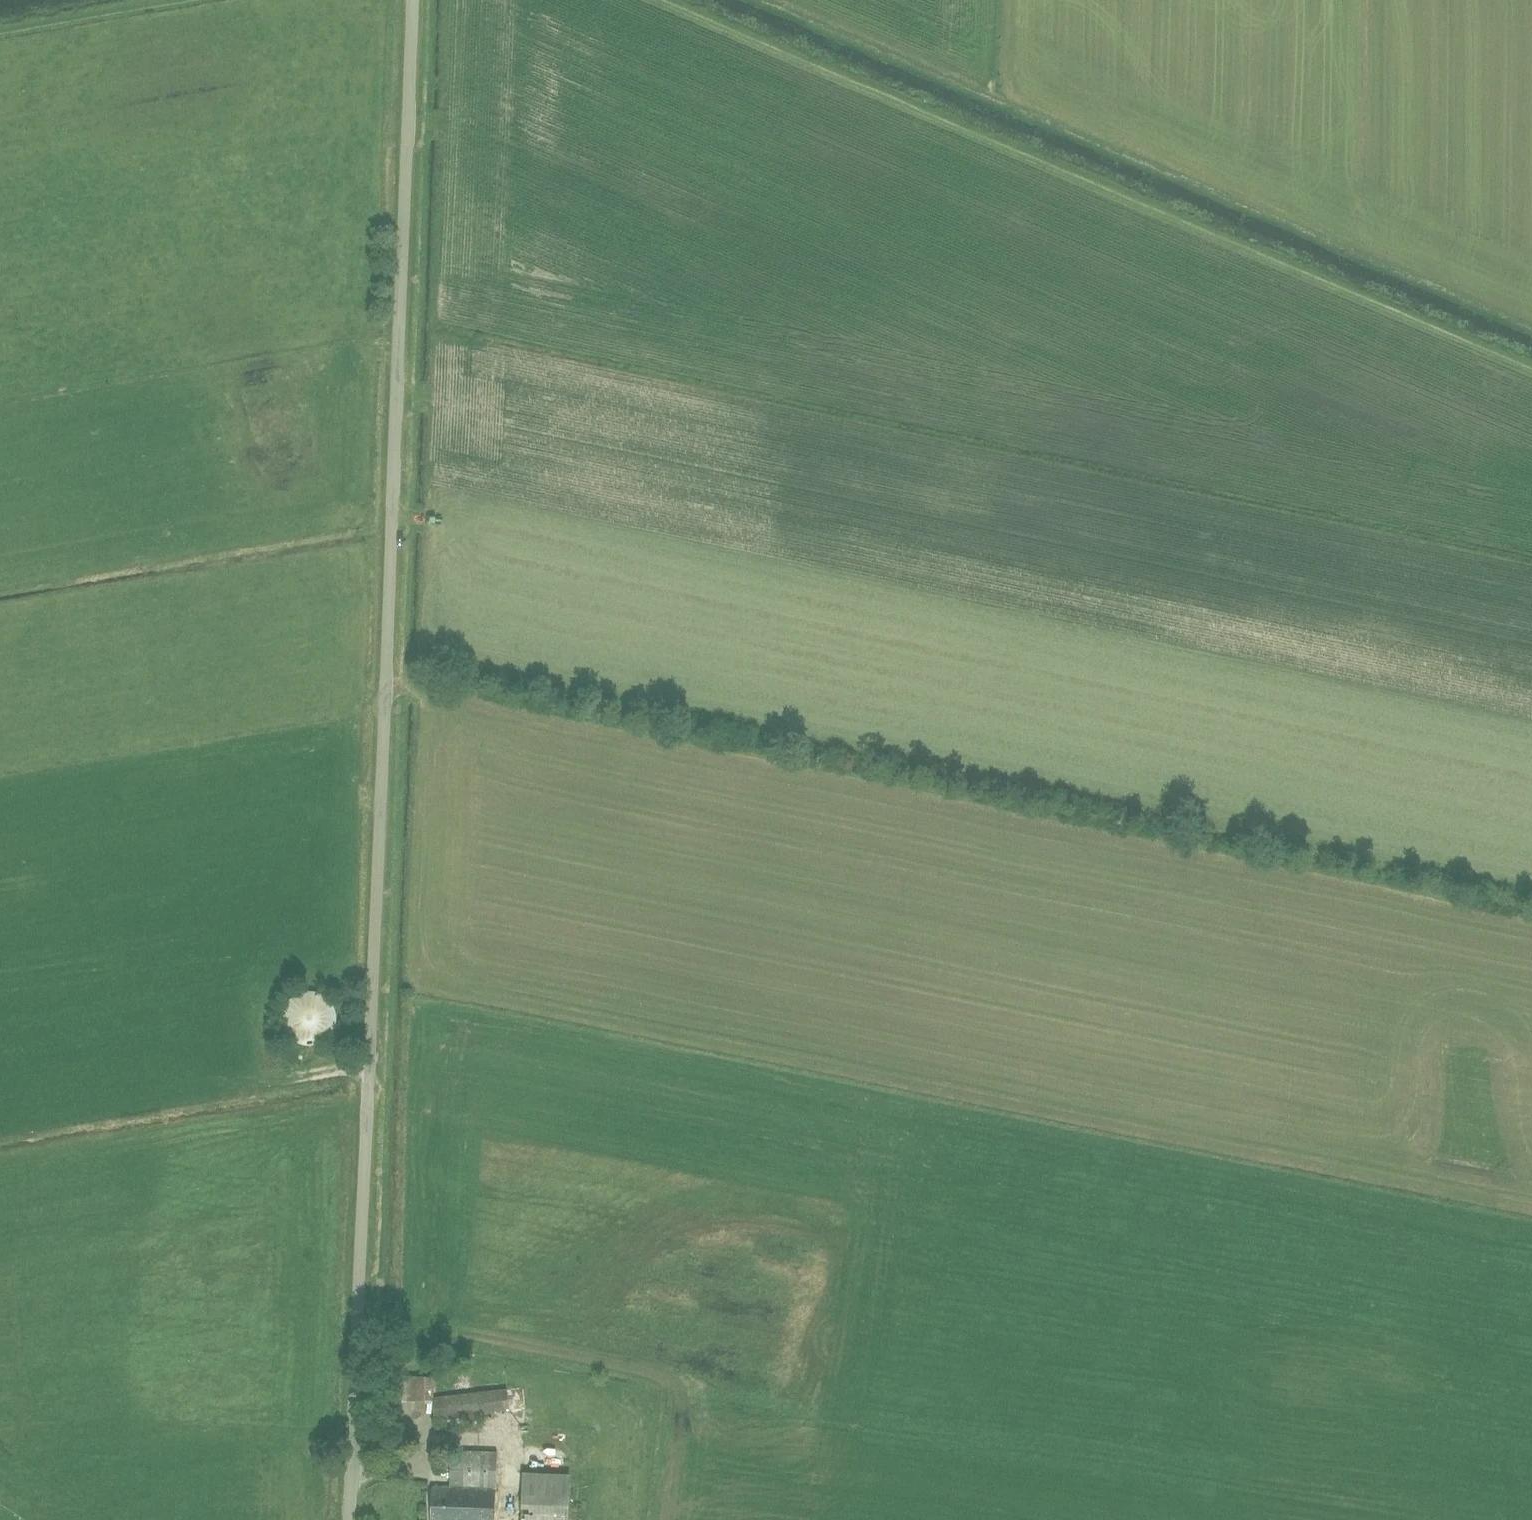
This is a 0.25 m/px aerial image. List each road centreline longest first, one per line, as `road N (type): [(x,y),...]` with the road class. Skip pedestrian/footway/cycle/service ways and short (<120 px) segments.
road 1 (unclassified): [(349,1519),(412,0)]

